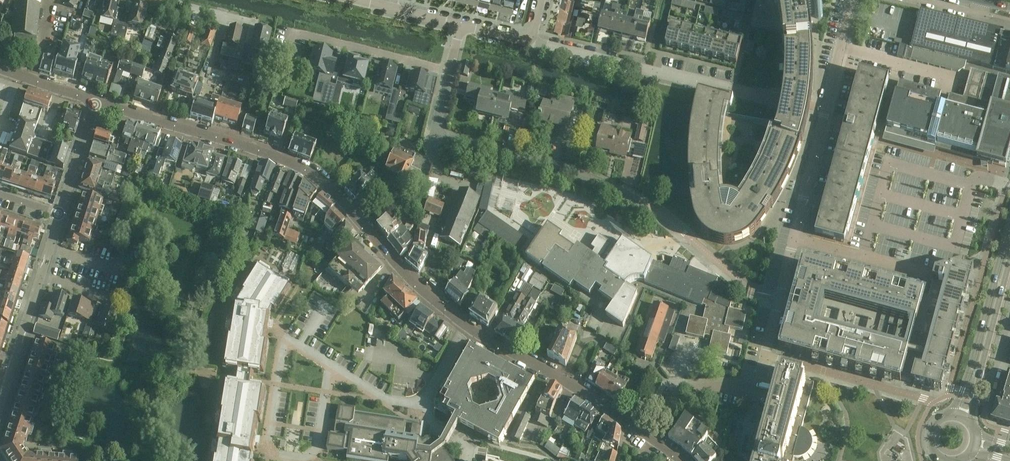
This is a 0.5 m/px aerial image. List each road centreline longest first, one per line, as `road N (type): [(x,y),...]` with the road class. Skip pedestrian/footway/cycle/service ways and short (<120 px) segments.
road 1 (unclassified): [(681,460),(465,325),(296,165),(96,102)]
road 2 (residential): [(740,450),(852,0)]
road 3 (residential): [(646,205),(564,170),(438,134),(450,72)]
road 4 (residential): [(730,89),(527,40)]
road 5 (tertiary): [(1009,220),(951,414)]
road 6 (residential): [(0,399),(61,214)]
road 7 (residential): [(450,72),(294,34),(287,61)]

